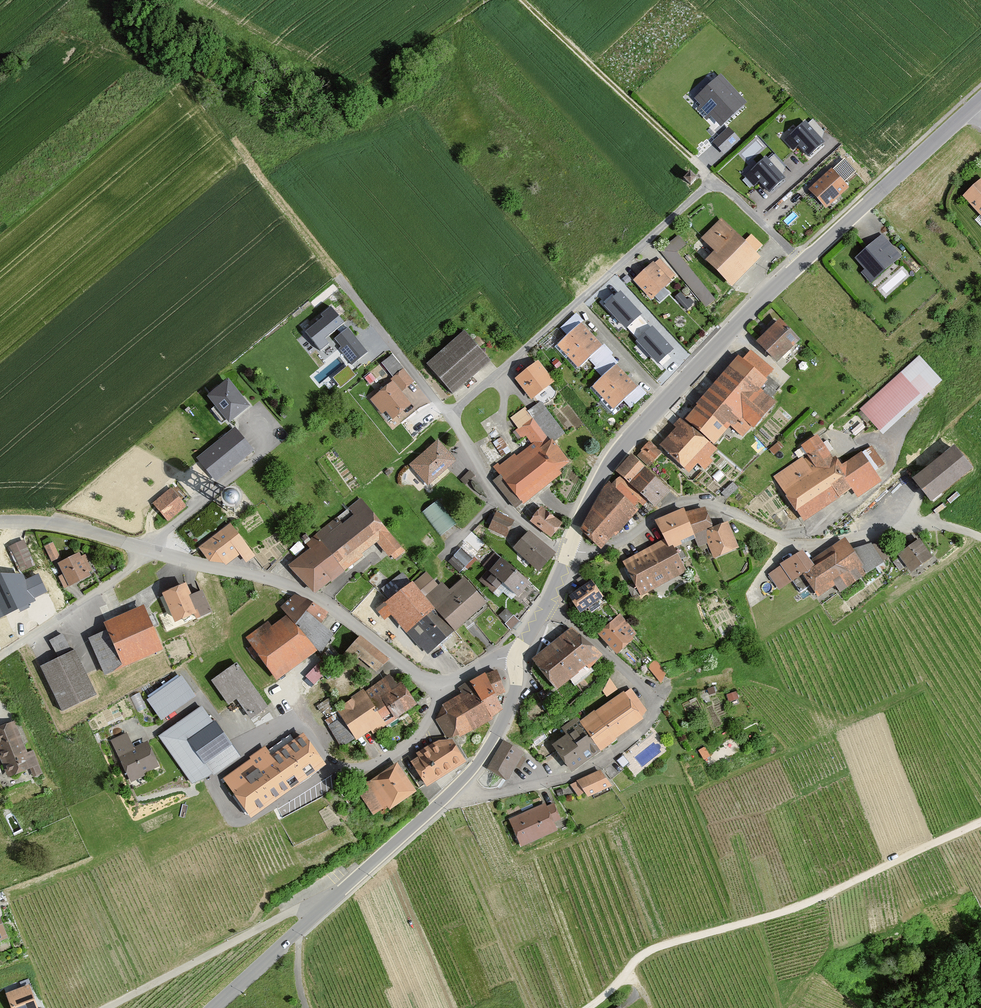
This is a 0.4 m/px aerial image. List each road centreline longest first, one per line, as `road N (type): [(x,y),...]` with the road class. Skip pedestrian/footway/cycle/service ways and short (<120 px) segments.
road 1 (residential): [(568,554),(498,497),(450,417),(715,180),(802,262)]
road 2 (unclassified): [(589,1007),(650,950),(802,905),(980,822)]
road 3 (residential): [(545,607),(638,680),(653,706),(650,724),(570,777),(469,799),(452,791)]
road 4 (tertiary): [(568,554),(625,440),(802,262)]
road 5 (residential): [(568,554),(600,553),(667,509),(695,501),(801,545),(920,526)]
road 6 (residential): [(439,687),(311,596),(149,550)]
road 7 (residential): [(439,687),(420,732),(372,765),(333,764),(293,717),(245,745)]
road 8 (track): [(524,0),(715,180)]
road 9 (residential): [(323,908),(293,909),(104,1007)]
road 10 (tertiary): [(802,262),(980,99)]
road 11 (residential): [(149,550),(0,657)]
road 12 (tertiary): [(323,908),(452,791)]
road 13 (tertiary): [(452,791),(513,700),(513,658)]
road 14 (tertiary): [(211,1007),(323,908)]

